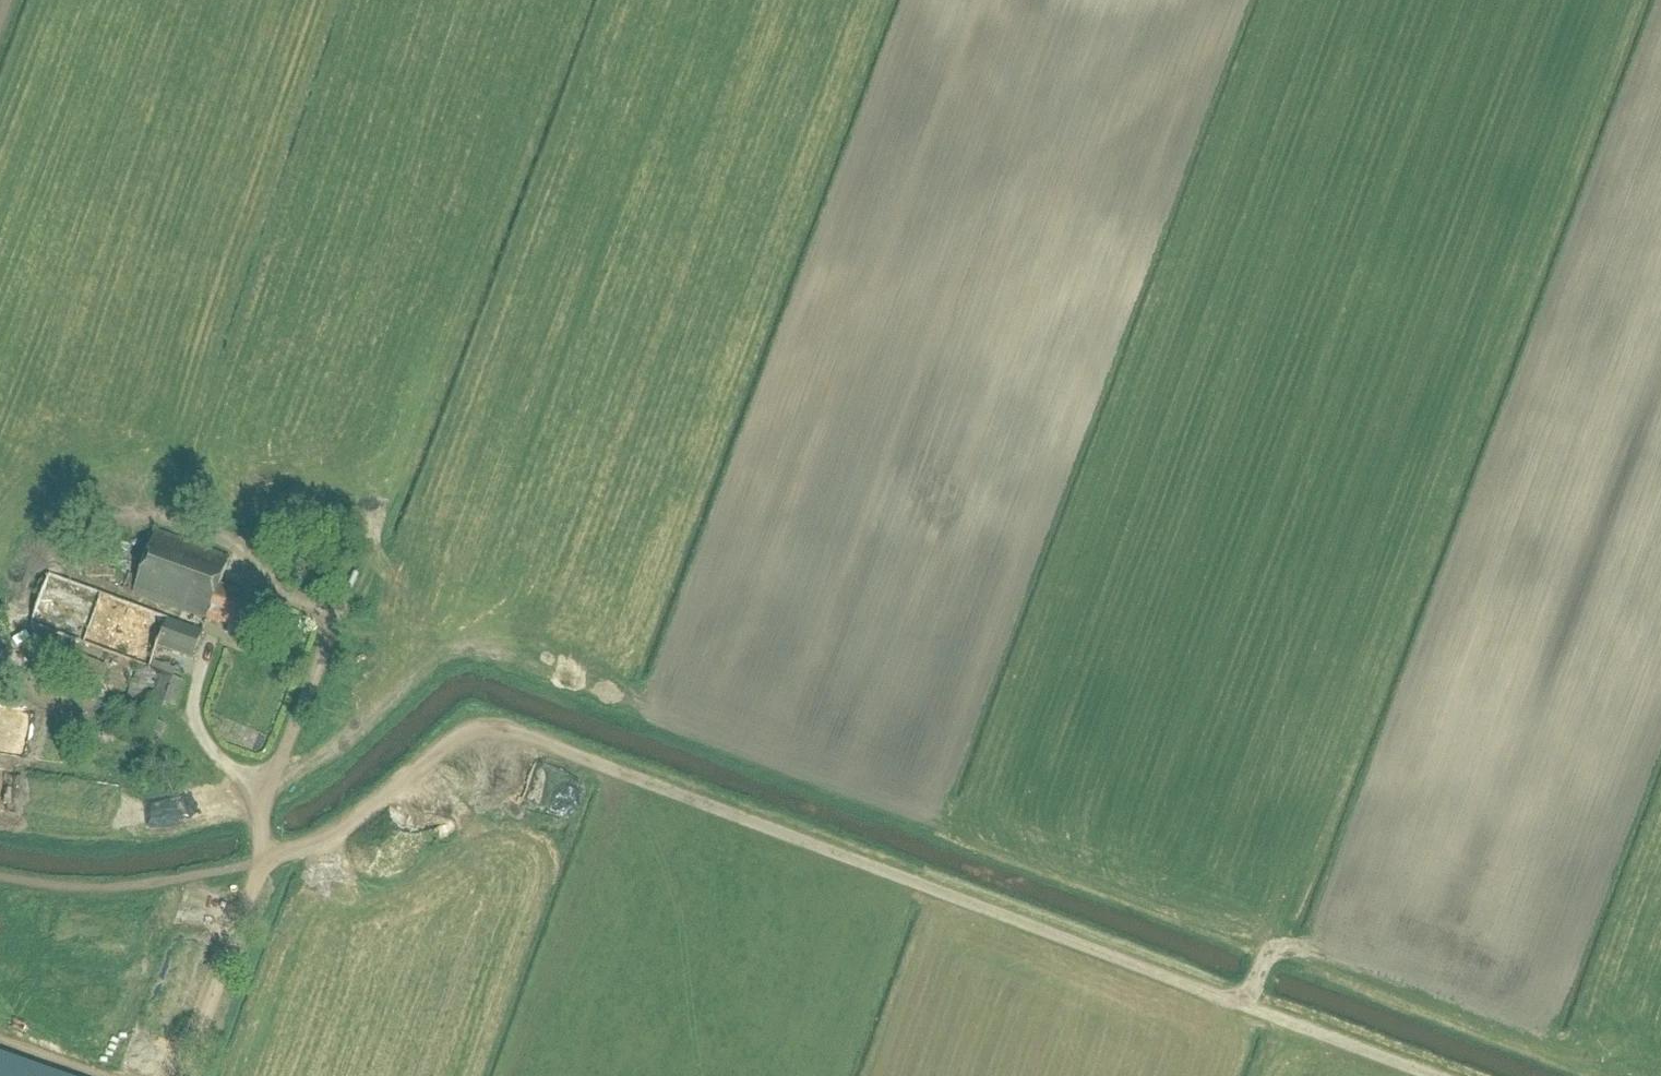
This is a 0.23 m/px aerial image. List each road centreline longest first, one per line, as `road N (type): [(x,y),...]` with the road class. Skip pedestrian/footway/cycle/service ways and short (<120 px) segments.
road 1 (track): [(1430,1075),(503,731),(468,729),(320,847),(261,862)]
road 2 (unclassified): [(181,1075),(261,862)]

